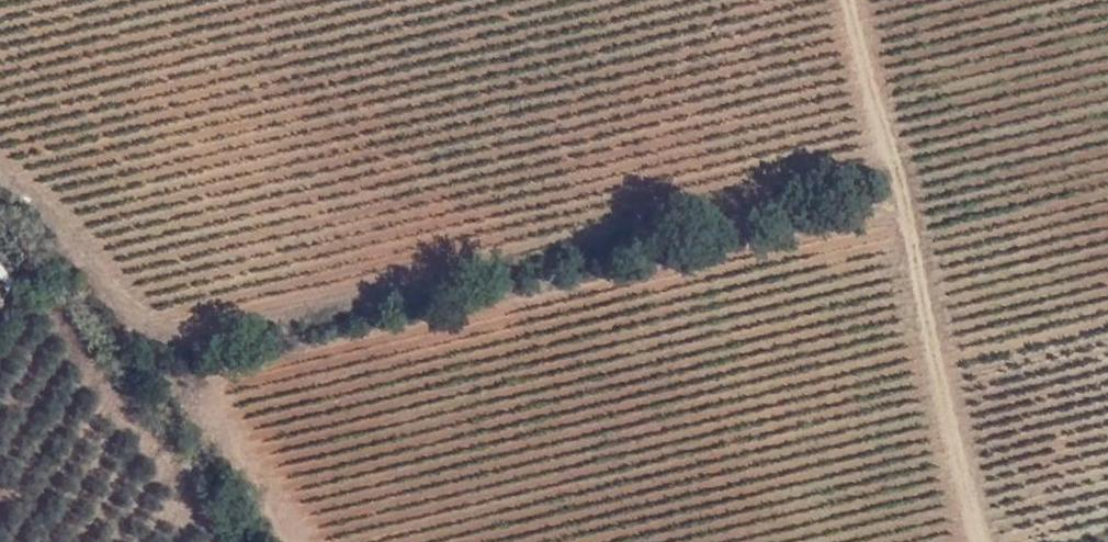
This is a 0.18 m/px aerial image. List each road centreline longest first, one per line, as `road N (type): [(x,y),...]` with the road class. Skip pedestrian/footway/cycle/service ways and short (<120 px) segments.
road 1 (track): [(144,331),(272,312),(898,169)]
road 2 (track): [(985,541),(902,177),(875,115),(848,0)]
road 3 (track): [(282,541),(144,331)]
road 4 (track): [(144,331),(75,234),(0,171)]

